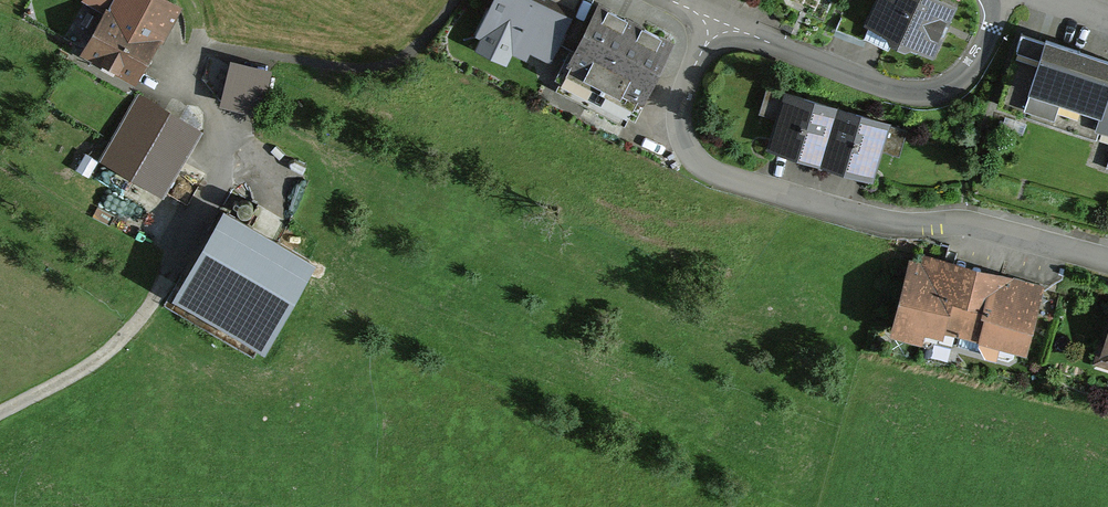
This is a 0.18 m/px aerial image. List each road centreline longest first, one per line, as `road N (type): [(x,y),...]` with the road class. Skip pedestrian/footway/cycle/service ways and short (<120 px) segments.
road 1 (residential): [(717,30),(679,113),(687,148),(712,172),(890,222),(980,224),(1107,259)]
road 2 (residential): [(990,0),(992,28),(968,69),(927,91),(899,89),(739,31),(717,30)]

